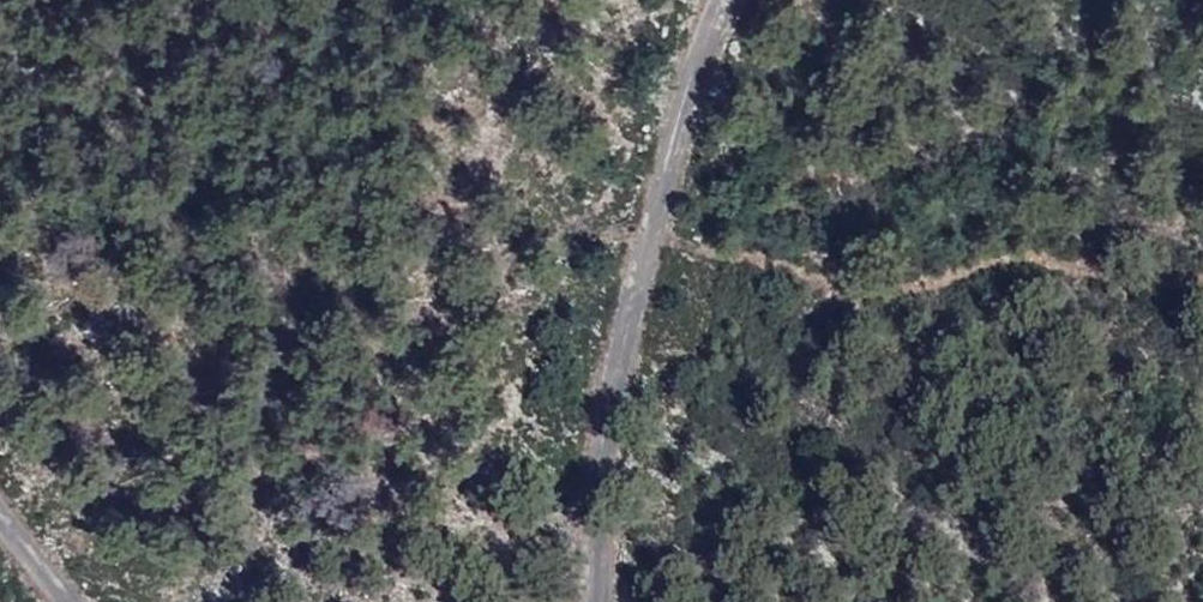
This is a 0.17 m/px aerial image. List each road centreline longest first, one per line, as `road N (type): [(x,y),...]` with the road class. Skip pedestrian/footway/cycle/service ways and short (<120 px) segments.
road 1 (unclassified): [(587,601),(586,460),(661,159),(725,0)]

